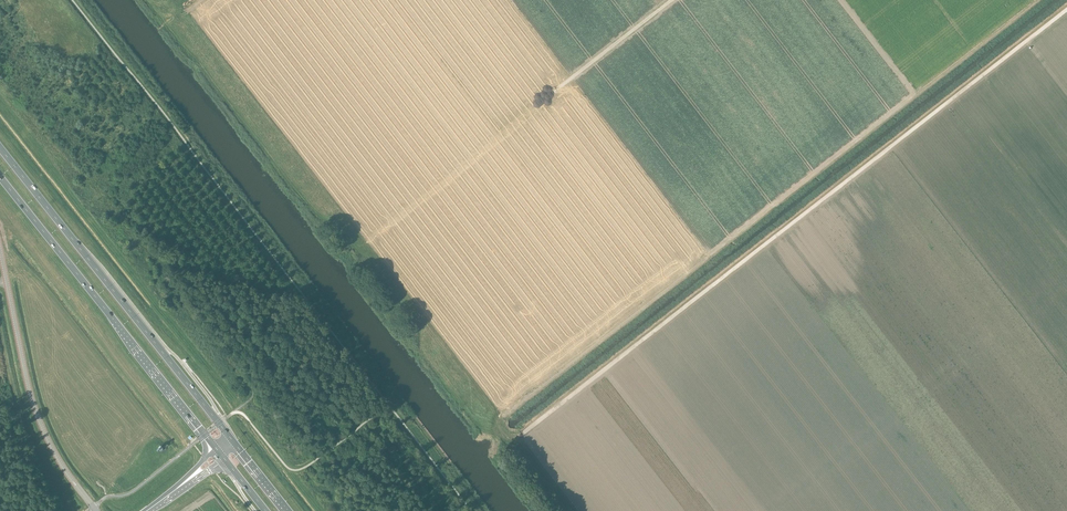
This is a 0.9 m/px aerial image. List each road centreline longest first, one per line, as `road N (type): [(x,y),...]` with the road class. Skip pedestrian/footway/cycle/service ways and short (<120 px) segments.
road 1 (trunk): [(235,443),(0,148)]
road 2 (trunk): [(0,176),(217,449)]
road 3 (unclassified): [(93,508),(38,419),(7,282)]

